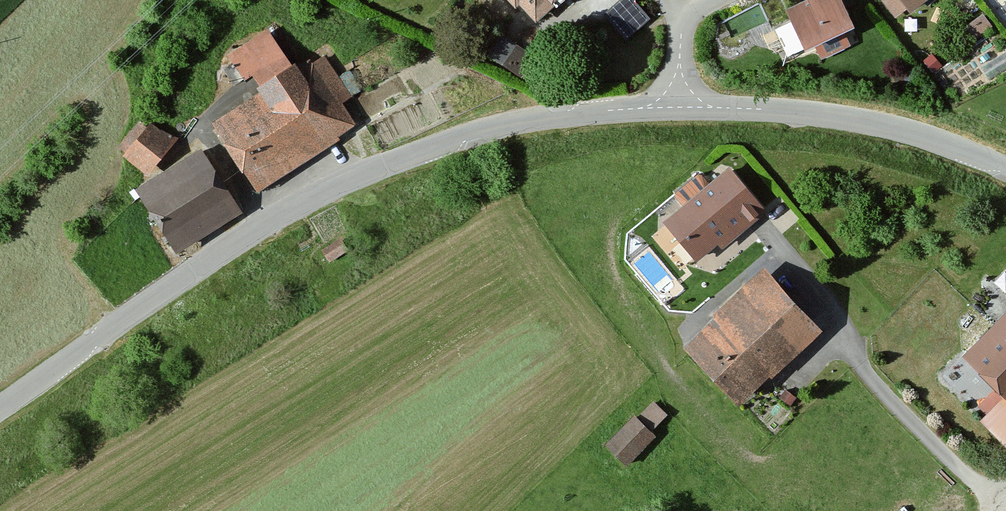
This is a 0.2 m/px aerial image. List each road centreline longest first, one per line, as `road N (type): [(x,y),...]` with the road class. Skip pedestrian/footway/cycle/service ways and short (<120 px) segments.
road 1 (tertiary): [(0,407),(259,222),(370,172),(506,125),(675,107)]
road 2 (tertiary): [(675,107),(829,115),(930,135),(1005,170)]

